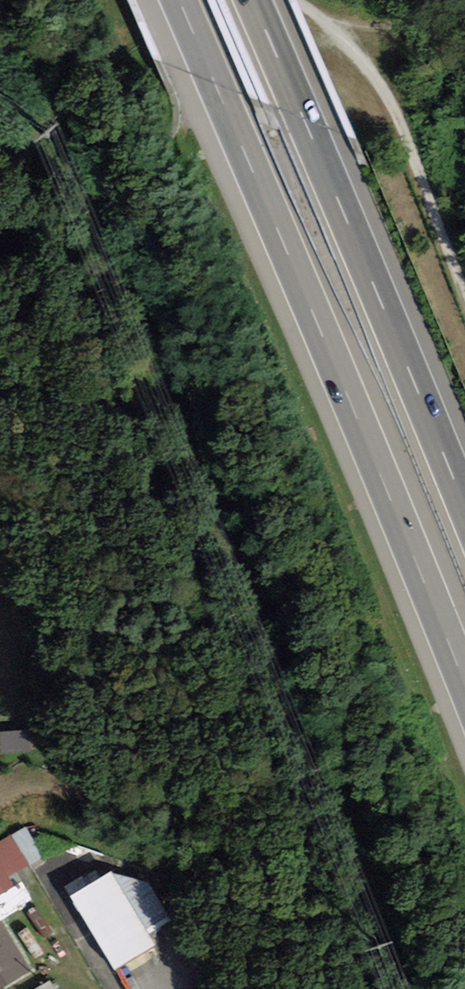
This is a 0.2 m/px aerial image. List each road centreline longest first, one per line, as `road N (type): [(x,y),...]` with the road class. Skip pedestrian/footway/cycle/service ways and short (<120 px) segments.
road 1 (motorway): [(178,0),(464,685)]
road 2 (motorway): [(464,506),(252,0)]

